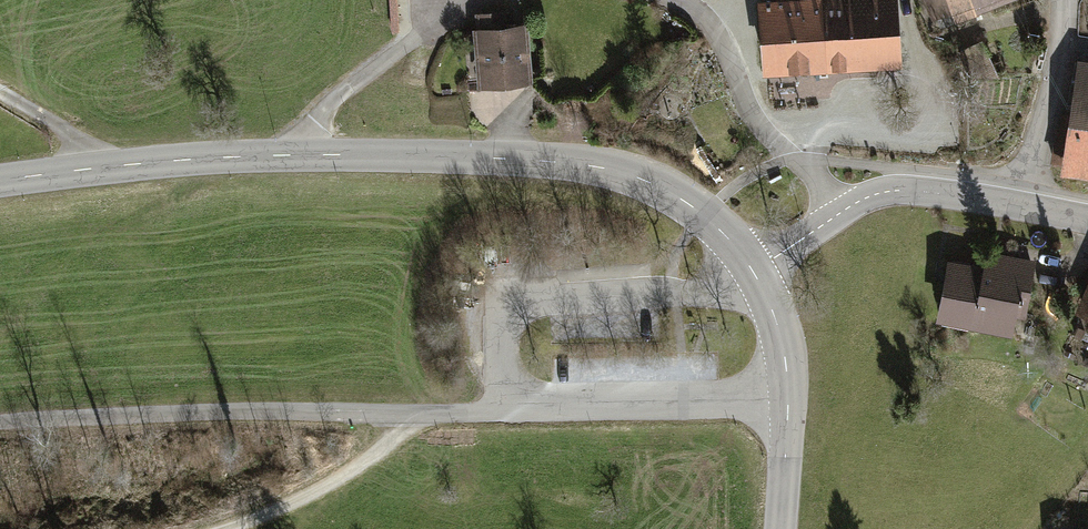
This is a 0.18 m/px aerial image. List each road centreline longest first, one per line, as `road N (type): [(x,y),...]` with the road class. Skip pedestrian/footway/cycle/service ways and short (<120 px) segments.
road 1 (tertiary): [(0,180),(293,154),(591,165),(639,177),(683,201),(753,270)]
road 2 (unclassified): [(0,425),(60,417),(462,413),(789,392)]
road 3 (unclassified): [(753,270),(877,193),(915,190),(1024,207)]
road 4 (residential): [(1024,207),(1062,43),(1064,0)]
road 5 (track): [(235,528),(296,505),(391,444),(400,415)]
road 6 (tertiary): [(789,392),(781,528)]
road 7 (tertiary): [(753,270),(775,316),(789,392)]
road 8 (track): [(0,93),(76,138),(98,168)]

